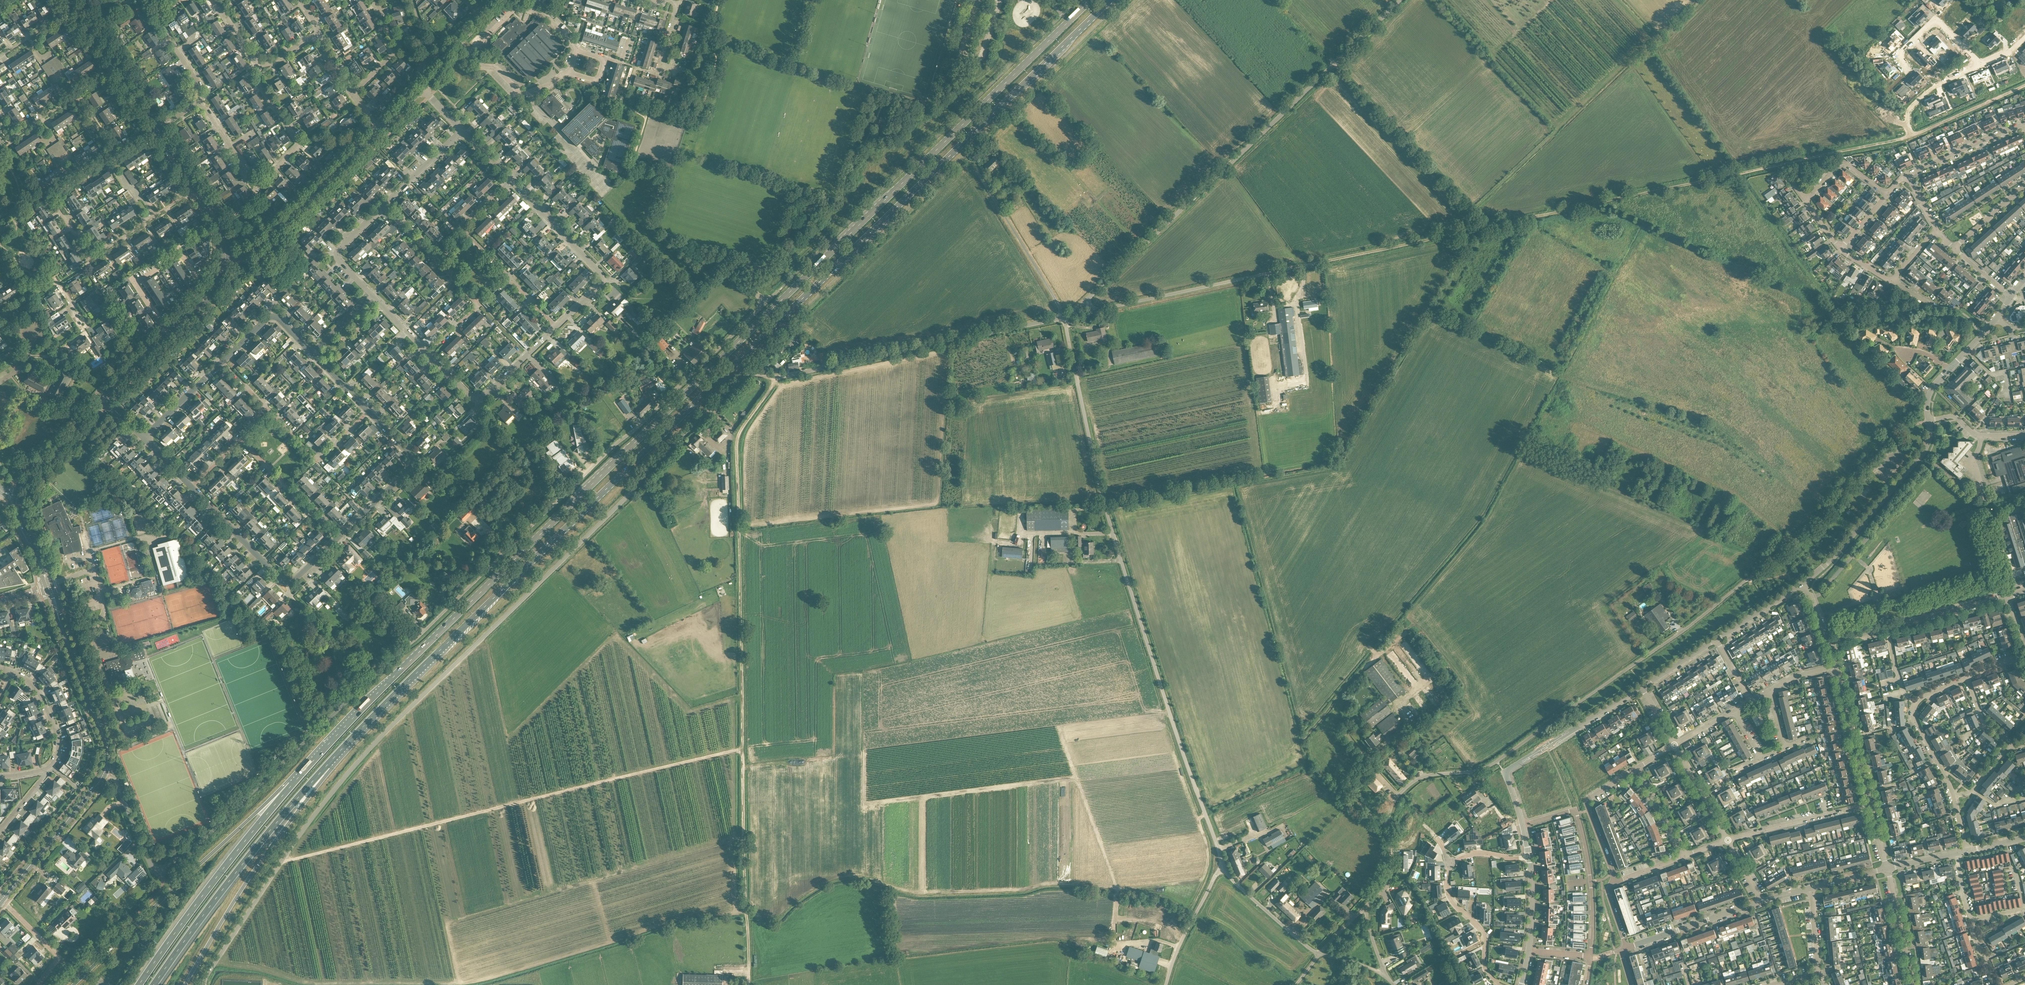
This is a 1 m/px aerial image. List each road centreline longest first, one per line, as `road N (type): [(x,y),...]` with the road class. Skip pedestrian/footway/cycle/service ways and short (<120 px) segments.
road 1 (unclassified): [(204,984),(346,775),(746,376),(776,377),(1066,319)]
road 2 (primary): [(1089,0),(292,785)]
road 3 (primary): [(327,765),(1110,0)]
road 4 (unclassified): [(161,869),(195,847),(770,298)]
road 5 (unclassified): [(1366,908),(1388,874),(1390,811),(1405,788),(1431,774),(1486,767),(1684,630),(1815,522),(1917,403)]
road 6 (track): [(749,982),(738,437),(776,377)]
road 7 (unclassified): [(1222,868),(1096,468),(1066,319)]
road 8 (track): [(282,862),(744,749)]
road 9 (unclassified): [(1077,310),(1400,0)]
road 10 (track): [(1738,174),(1906,138),(2024,85)]
road 11 (primary): [(292,785),(74,984)]
road 12 (residential): [(115,155),(51,197),(91,257),(197,188)]
road 13 (primary): [(186,984),(327,765)]
road 14 (track): [(1490,226),(1738,174)]
road 15 (residential): [(258,65),(260,84),(298,143),(264,179),(252,179),(200,102)]
road 16 (track): [(1270,274),(1490,226)]
road 17 (motorway): [(263,818),(138,984)]
road 18 (residential): [(428,353),(477,304),(384,205)]
road 19 (track): [(1333,63),(1475,211)]
road 20 (residential): [(556,327),(463,227),(510,179)]
road 21 (residential): [(191,486),(288,583),(337,539)]
road 22 (residential): [(556,327),(602,276),(510,179)]
road 23 (unclassified): [(228,252),(255,249),(380,129)]
road 24 (residential): [(1590,957),(1591,881),(1577,814),(1523,824)]
road 25 (motorway): [(155,984),(275,826)]
road 26 (unclassified): [(1077,310),(1270,274)]
road 27 (tertiary): [(105,769),(105,737),(48,585)]
road 28 (residential): [(428,353),(477,400),(556,327)]
road 29 (residential): [(337,539),(413,461),(369,412)]
road 30 (unclassified): [(1066,319),(977,171)]
road 31 (residential): [(1804,582),(1921,455)]
road 32 (tertiary): [(2,899),(105,769)]
road 33 (residential): [(1505,773),(1642,688)]
road 34 (residential): [(1729,840),(1871,804)]
road 35 (residential): [(1626,948),(1762,901)]
road 36 (residential): [(1502,984),(1488,974),(1483,934),(1449,895),(1453,861)]
road 37 (residential): [(1614,879),(1586,803),(1637,768)]
road 38 (residential): [(1871,804),(1836,666)]
road 39 (residential): [(170,333),(137,283),(176,256),(198,278)]
road 40 (residential): [(454,39),(522,93),(569,72)]
road 41 (residential): [(337,539),(241,441)]
road 42 (residential): [(318,458),(222,361)]
road 43 (residential): [(1979,65),(1938,21),(1899,54),(1908,71)]
road 44 (unclassified): [(1320,954),(1222,868)]
road 45 (unclassified): [(16,496),(103,399)]
road 46 (unclassified): [(1166,984),(1222,868)]
road 47 (residential): [(1908,175),(2024,125)]
road 48 (residential): [(1887,628),(2006,597)]
road 49 (residential): [(384,205),(337,254),(372,295)]
road 50 (residential): [(222,361),(271,316),(312,353)]
road 51 (residential): [(200,102),(199,83),(158,23),(177,0)]
road 52 (residential): [(1913,984),(1887,868)]

